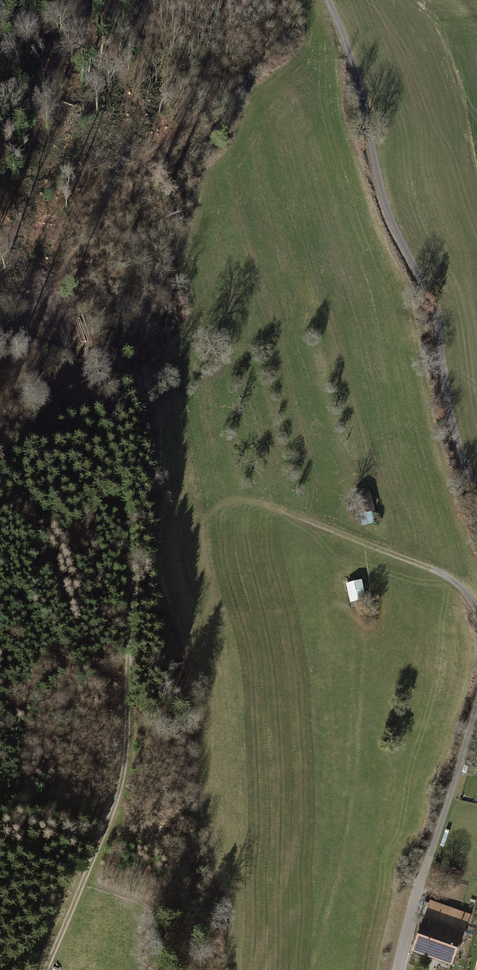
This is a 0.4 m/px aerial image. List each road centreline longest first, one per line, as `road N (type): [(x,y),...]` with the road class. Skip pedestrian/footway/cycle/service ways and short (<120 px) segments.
road 1 (track): [(45,969),(117,790),(129,557),(118,485),(62,333),(42,310)]
road 2 (track): [(328,0),(359,84),(387,211),(433,305),(451,424),(476,495)]
road 3 (track): [(236,498),(433,569),(476,611)]
road 4 (track): [(476,702),(415,902)]

